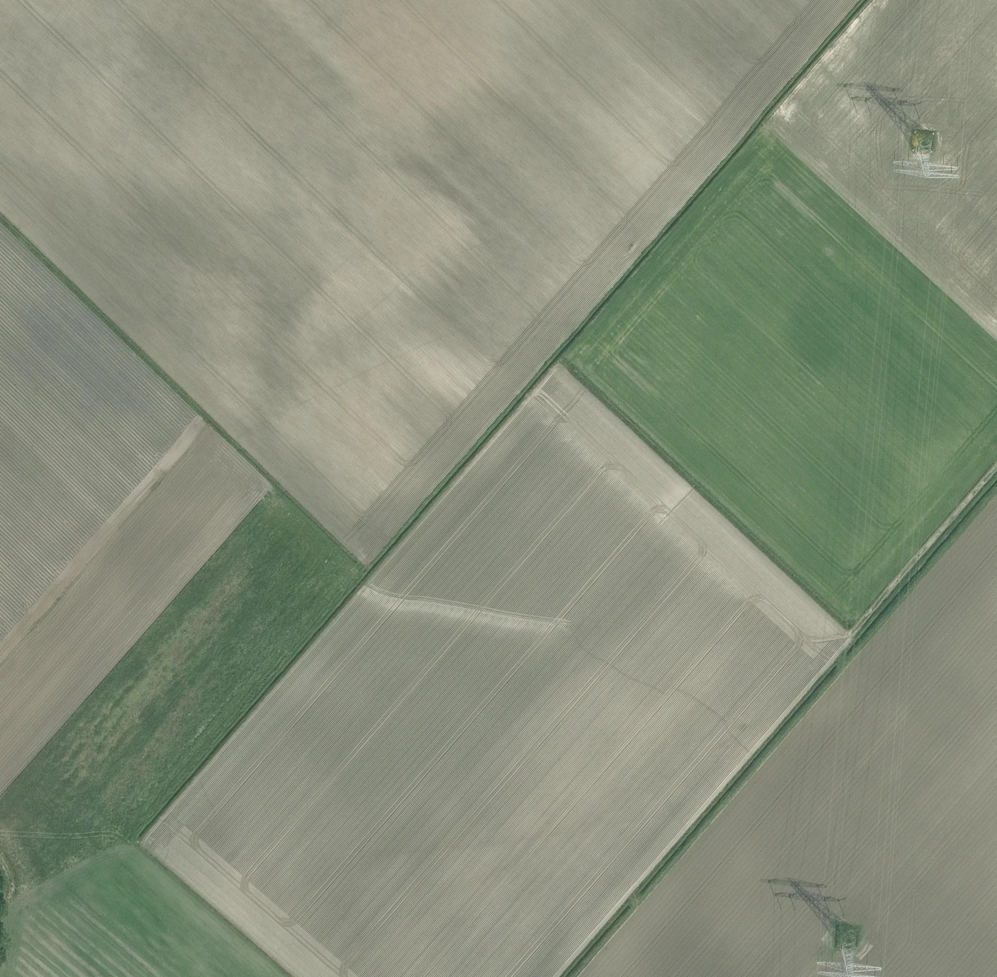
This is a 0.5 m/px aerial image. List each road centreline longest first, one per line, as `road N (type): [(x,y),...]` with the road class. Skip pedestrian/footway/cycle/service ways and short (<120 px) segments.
road 1 (track): [(652,239),(861,0)]
road 2 (track): [(859,629),(996,471)]

